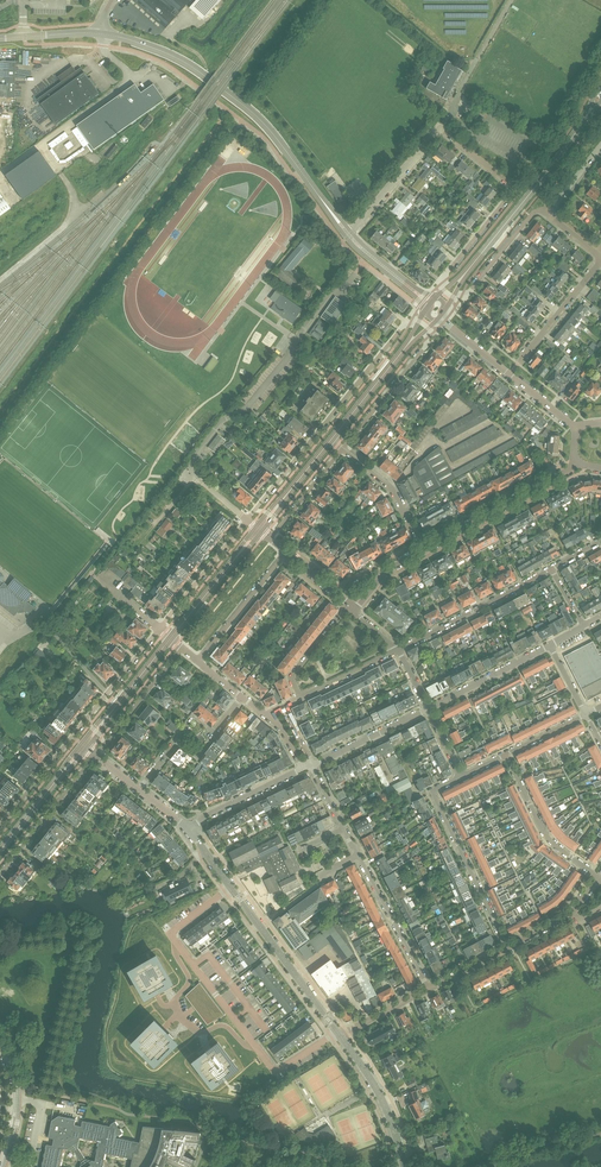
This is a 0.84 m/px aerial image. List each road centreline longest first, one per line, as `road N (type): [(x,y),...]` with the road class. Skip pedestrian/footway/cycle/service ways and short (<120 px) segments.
road 1 (residential): [(347,236),(440,127),(514,189),(443,277),(447,287)]
road 2 (unclassified): [(347,236),(247,108),(187,63),(103,34)]
road 3 (residential): [(247,521),(203,485),(196,456),(225,421),(247,409),(329,297),(342,294)]
road 4 (residential): [(417,325),(404,325),(247,521)]
road 5 (residential): [(159,630),(0,825)]
road 6 (residential): [(350,604),(292,677),(302,697),(398,652)]
road 7 (residential): [(507,947),(435,795),(460,776)]
road 8 (residential): [(340,1034),(228,889)]
road 9 (tertiary): [(472,265),(582,122)]
road 10 (residential): [(424,550),(579,464)]
road 11 (residential): [(398,652),(549,568)]
road 12 (residential): [(577,429),(445,322)]
road 13 (residential): [(254,1045),(223,1025),(201,1034),(179,1017),(175,999),(188,980),(177,944)]
road 14 (residential): [(505,755),(543,831),(596,876)]
road 15 (residential): [(429,988),(358,855)]
road 16 (residential): [(0,872),(94,755)]
road 17 (residential): [(401,1166),(382,1107),(340,1034)]
road 18 (residential): [(343,448),(426,347),(424,332)]
road 19 (residential): [(247,521),(159,630)]
road 20 (residential): [(94,755),(182,647)]
road 21 (residential): [(197,659),(286,553)]
road 22 (residential): [(428,709),(550,646)]
road 23 (residential): [(456,292),(468,294),(533,213),(549,207)]
road 24 (residential): [(424,550),(391,489),(343,448)]
road 25 (residential): [(519,362),(600,259)]
road 26 (residential): [(312,764),(428,709)]
road 27 (residential): [(187,827),(302,770)]
road 28 (residential): [(254,1045),(177,944)]
road 29 (tertiary): [(2,1166),(18,1099),(0,1044)]

